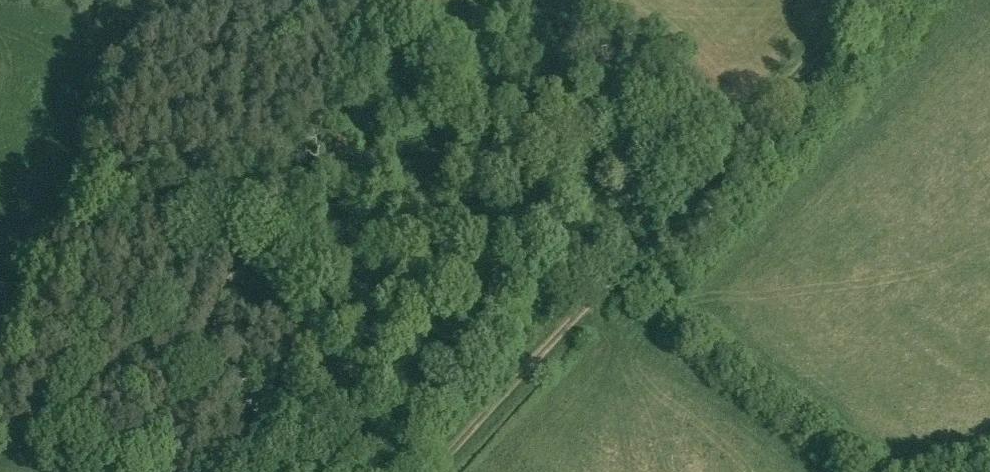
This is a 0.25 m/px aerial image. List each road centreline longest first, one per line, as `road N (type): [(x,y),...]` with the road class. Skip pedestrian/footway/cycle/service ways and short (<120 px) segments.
road 1 (track): [(878,0),(437,471)]

